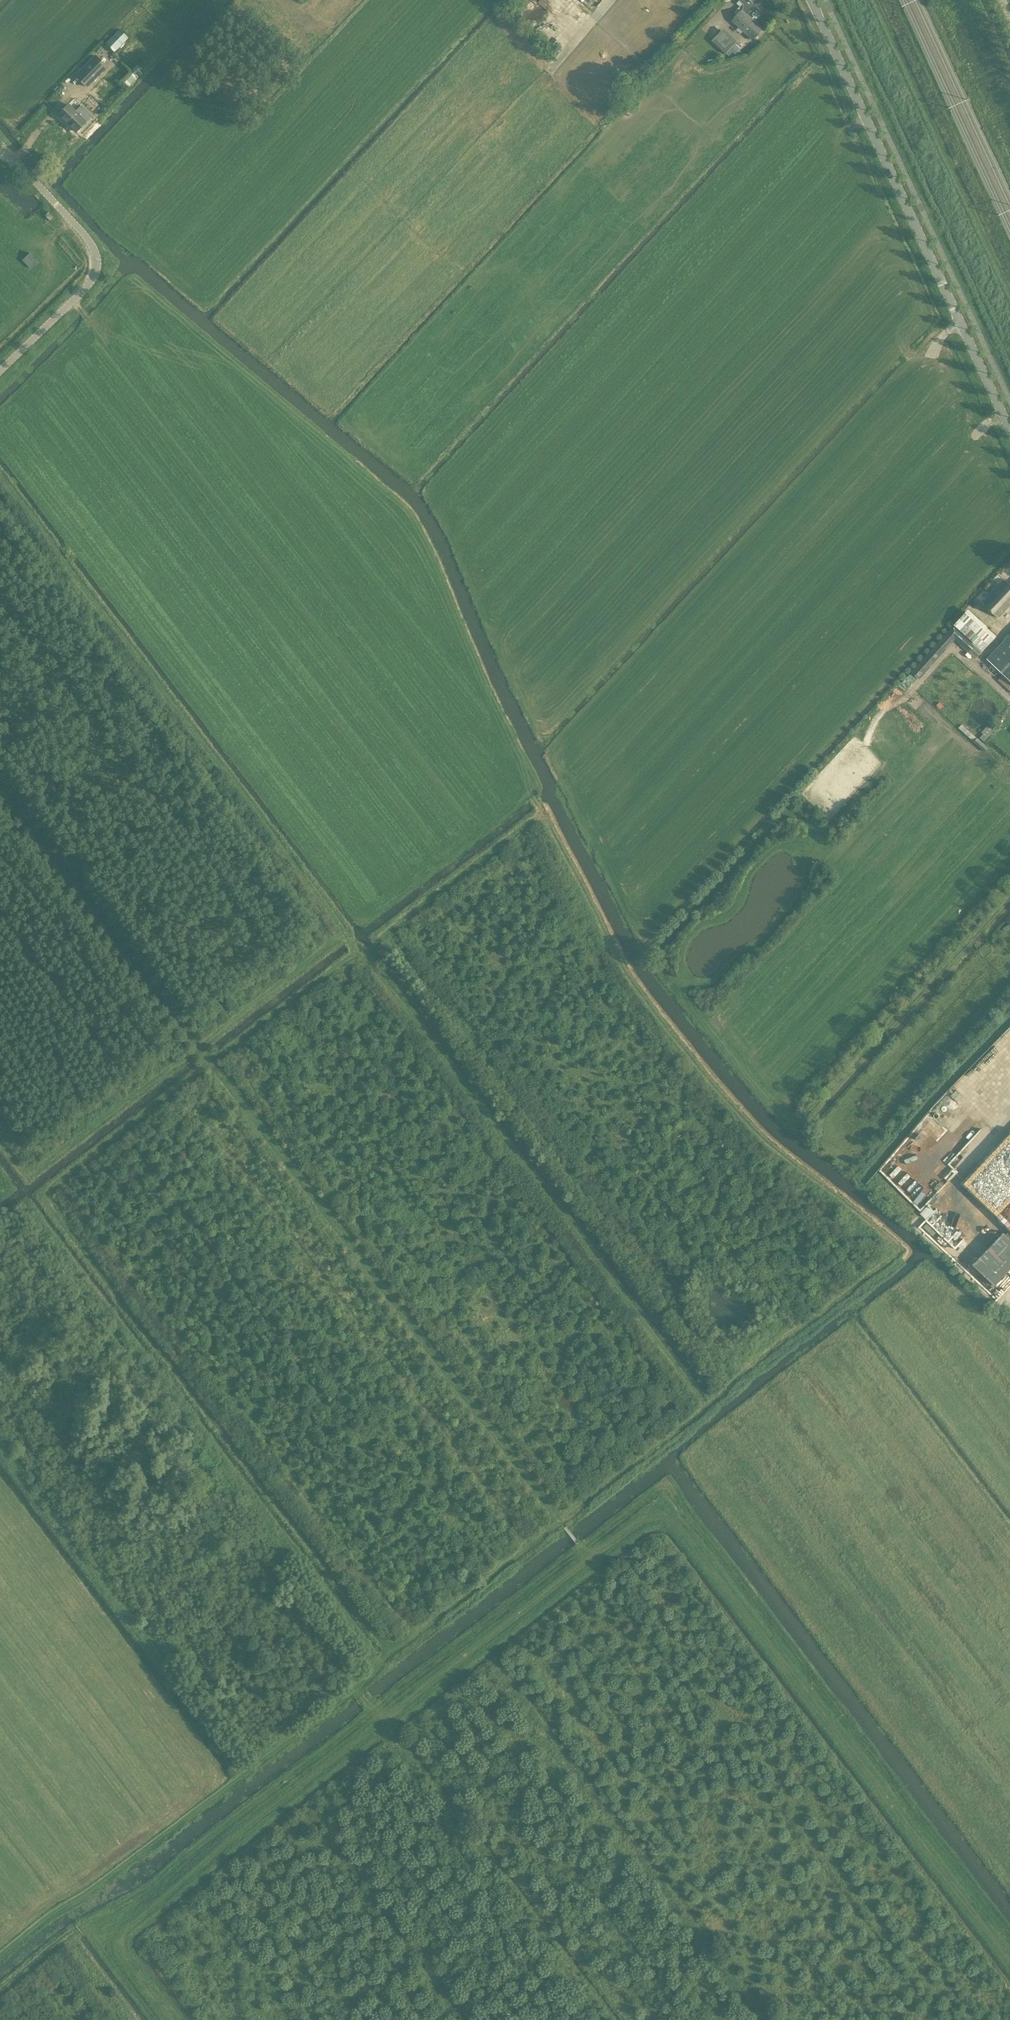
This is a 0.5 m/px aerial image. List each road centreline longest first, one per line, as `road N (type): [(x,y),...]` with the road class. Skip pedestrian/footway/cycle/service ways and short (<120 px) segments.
road 1 (unclassified): [(1009,426),(811,0)]
road 2 (unclassified): [(0,371),(90,285),(96,265),(92,248),(0,140)]

